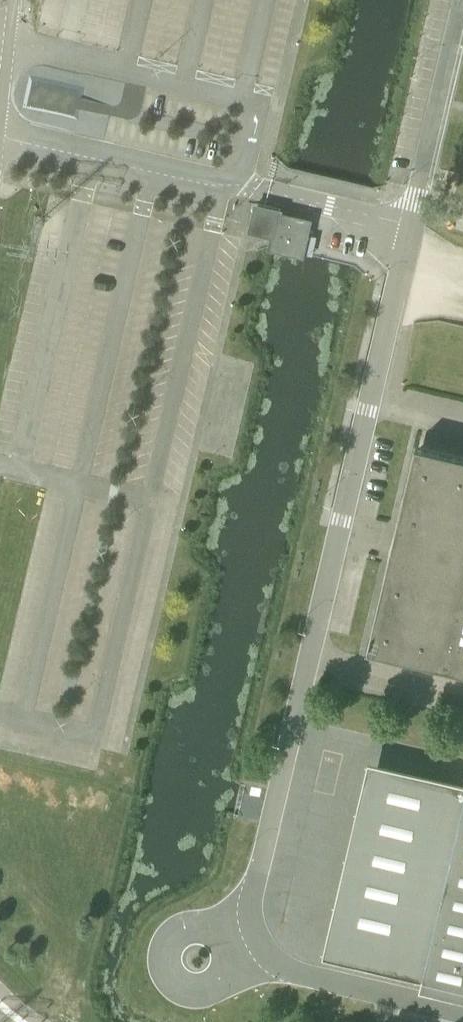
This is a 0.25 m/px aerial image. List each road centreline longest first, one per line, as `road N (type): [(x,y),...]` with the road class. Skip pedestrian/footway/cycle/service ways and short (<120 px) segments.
road 1 (tertiary): [(0,123),(13,0)]

